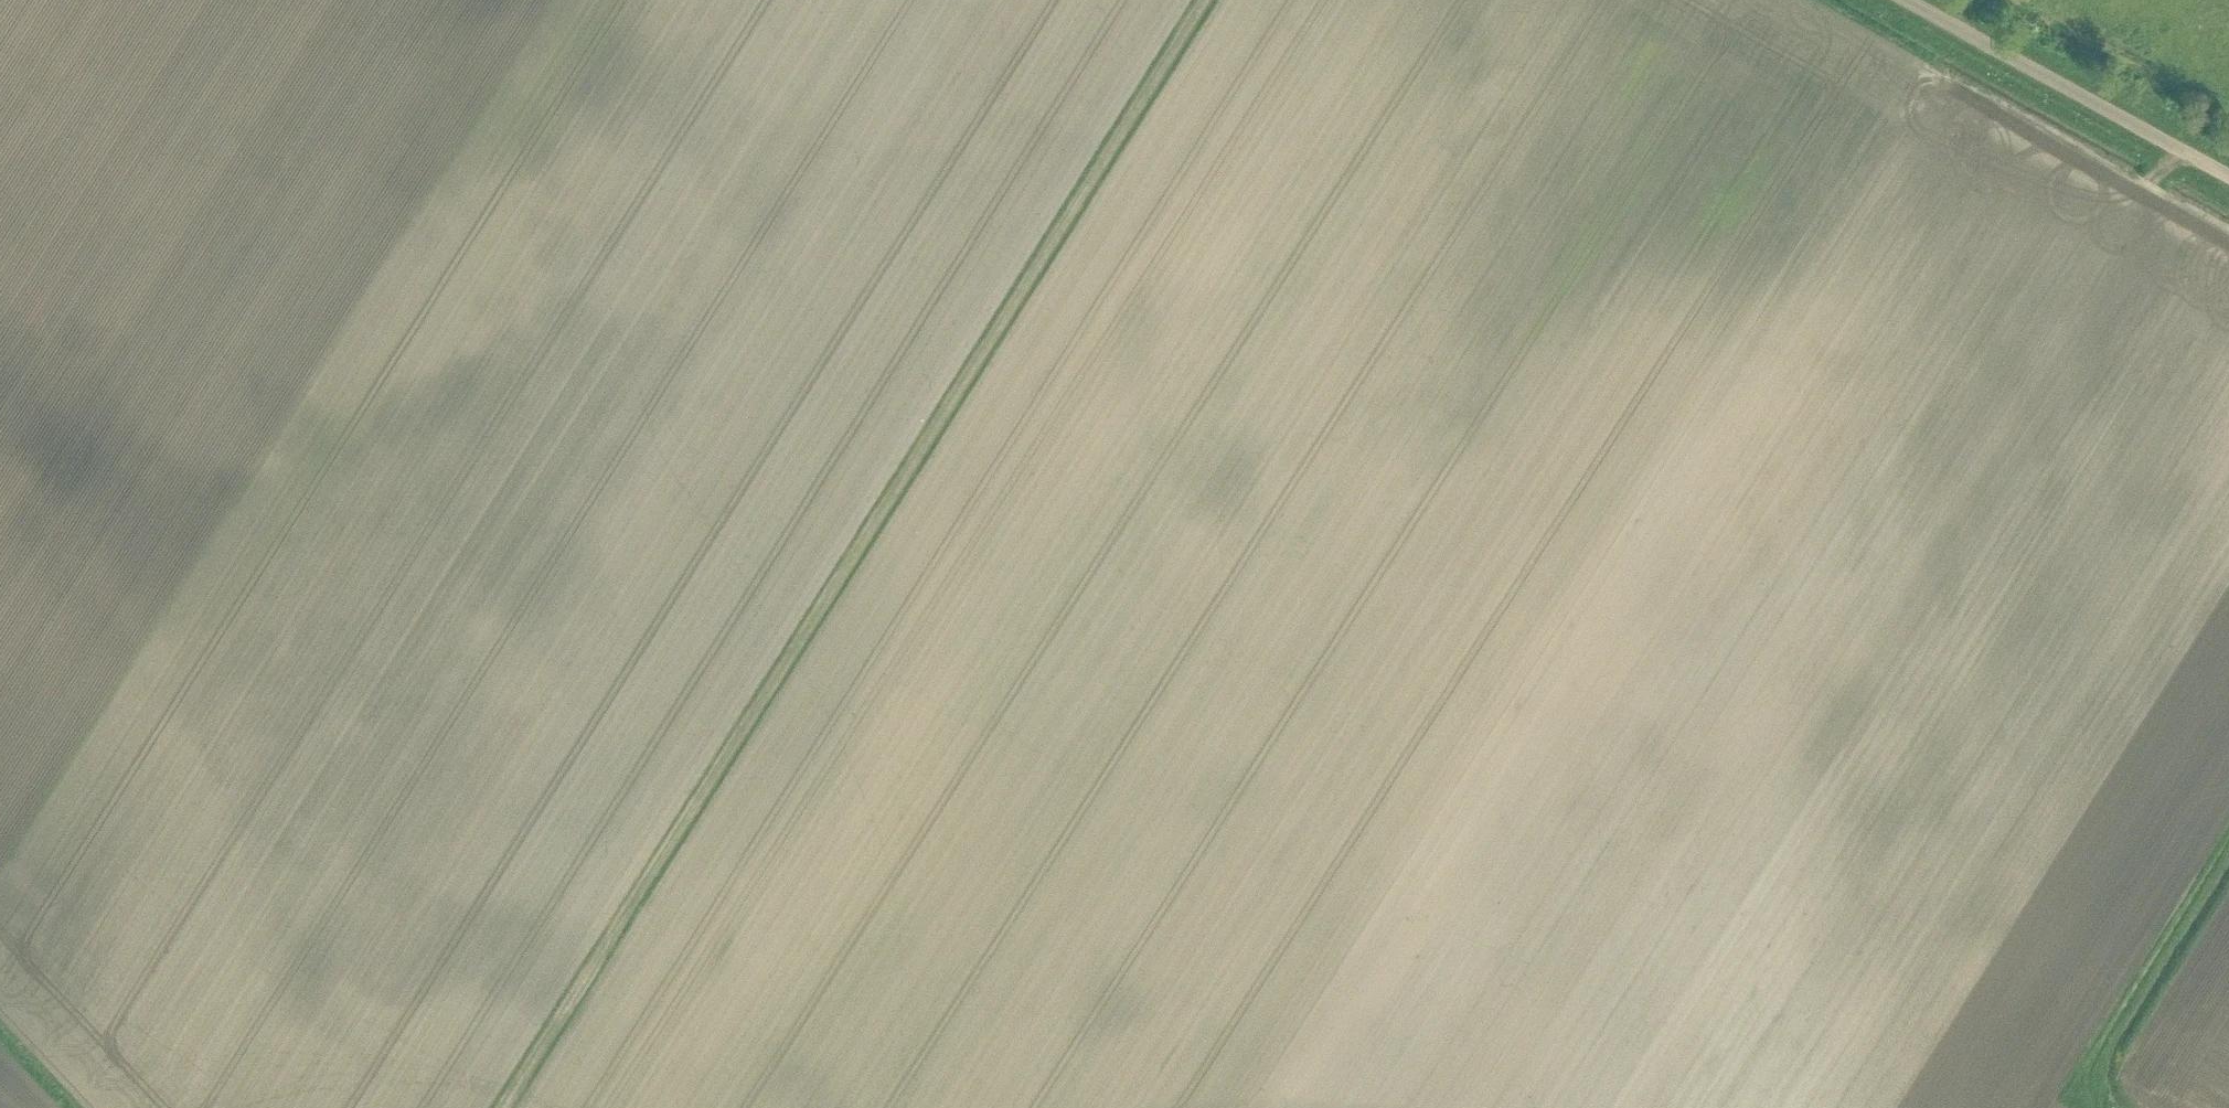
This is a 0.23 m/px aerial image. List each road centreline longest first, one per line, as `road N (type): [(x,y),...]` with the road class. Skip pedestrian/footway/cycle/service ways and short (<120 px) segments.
road 1 (unclassified): [(2228,175),(1910,0)]

